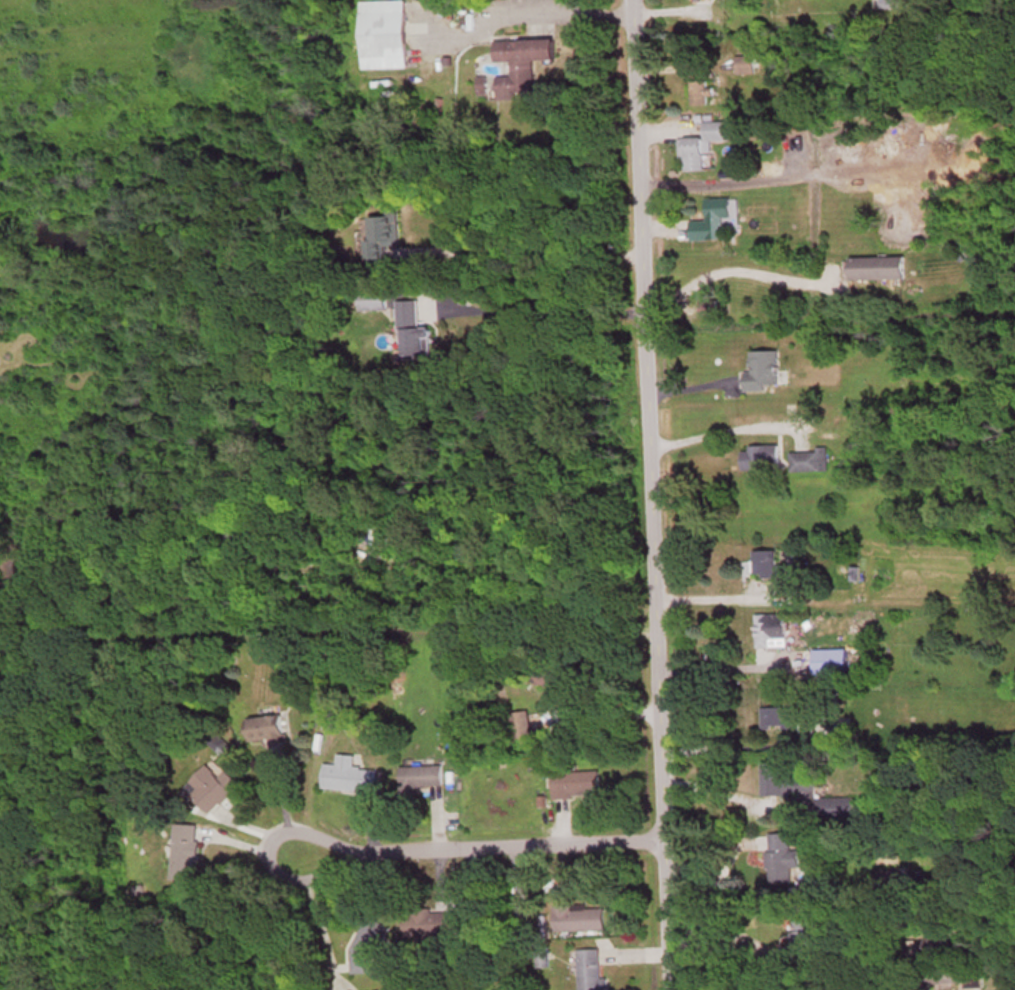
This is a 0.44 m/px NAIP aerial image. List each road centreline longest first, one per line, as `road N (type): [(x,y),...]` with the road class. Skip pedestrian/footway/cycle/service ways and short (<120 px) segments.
road 1 (residential): [(667,989),(629,0)]
road 2 (residential): [(659,831),(290,843)]

